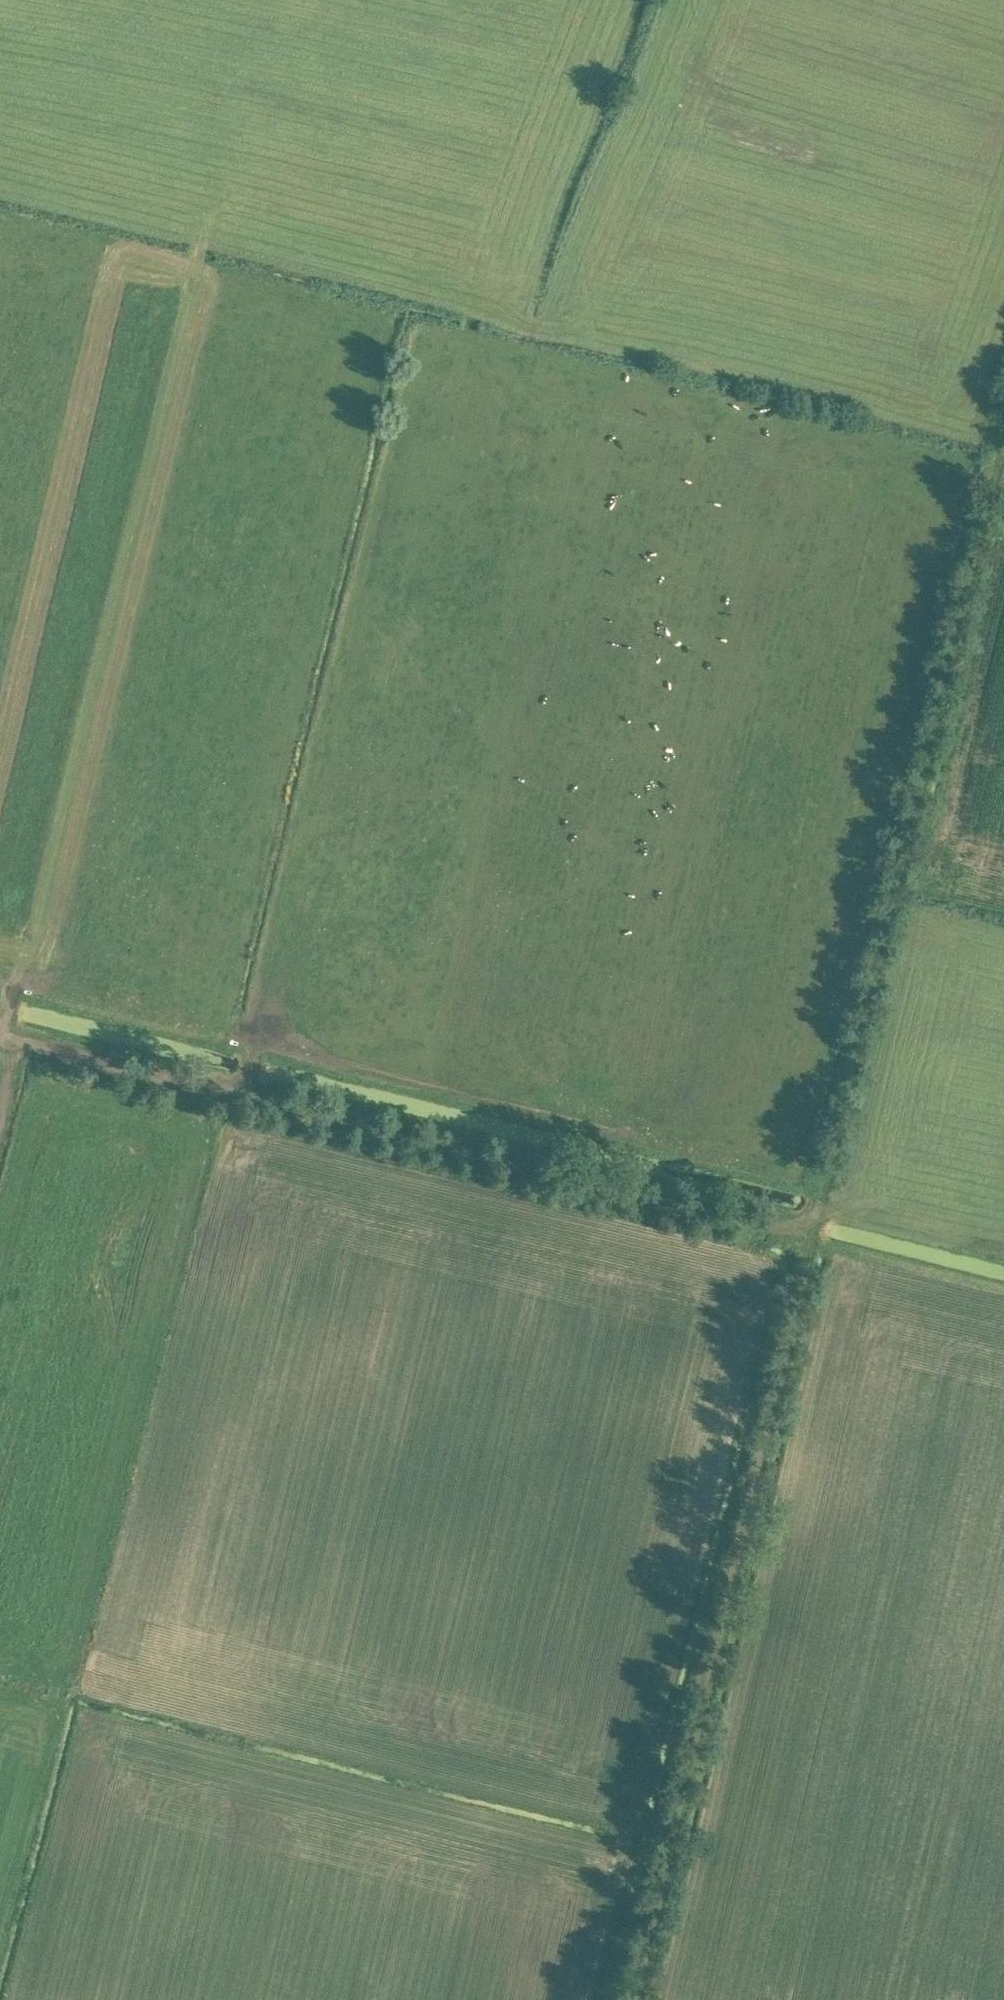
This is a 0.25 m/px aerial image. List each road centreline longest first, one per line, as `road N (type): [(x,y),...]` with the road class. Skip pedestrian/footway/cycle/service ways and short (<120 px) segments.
road 1 (track): [(809,1234),(0,1029)]
road 2 (track): [(809,1234),(972,541),(1003,442)]
road 3 (track): [(627,1999),(809,1234)]

